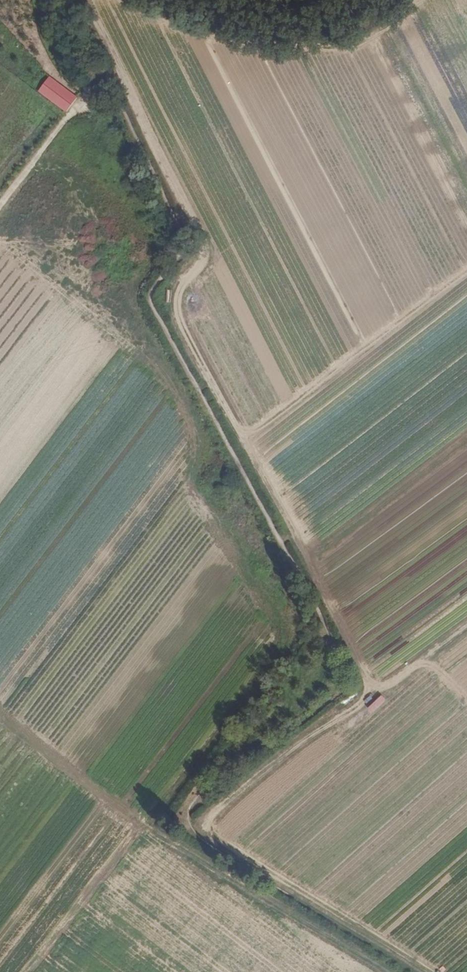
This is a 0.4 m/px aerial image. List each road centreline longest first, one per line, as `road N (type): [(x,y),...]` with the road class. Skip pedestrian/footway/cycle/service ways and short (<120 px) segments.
road 1 (track): [(0,206),(76,106)]

